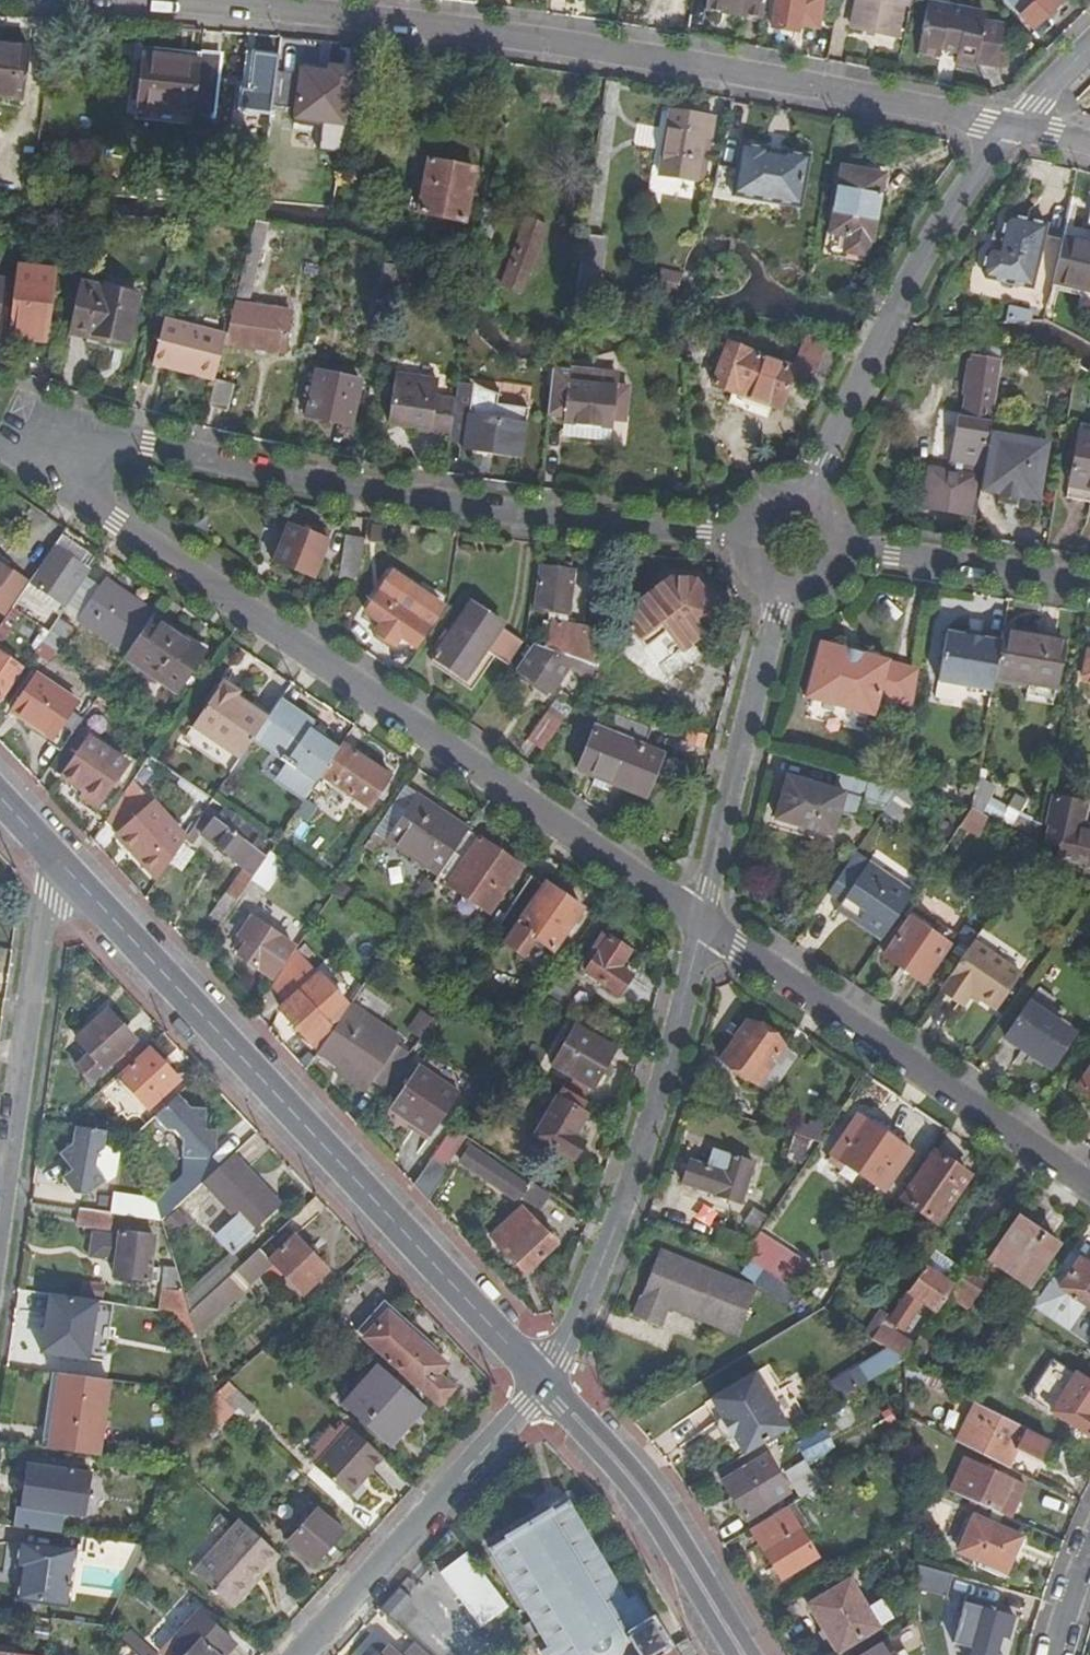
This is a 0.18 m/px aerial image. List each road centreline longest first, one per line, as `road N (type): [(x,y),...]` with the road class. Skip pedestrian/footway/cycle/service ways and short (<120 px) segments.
road 1 (residential): [(120,0),(227,5),(762,80),(1012,126)]
road 2 (residential): [(704,923),(24,466)]
road 3 (residential): [(24,466),(98,442),(149,444),(519,516),(749,544)]
road 4 (tertiary): [(542,1382),(54,864)]
road 5 (residential): [(704,923),(640,1155),(582,1307),(542,1382)]
road 6 (residential): [(1089,1188),(704,923)]
road 7 (residential): [(807,501),(894,313),(1012,126)]
road 8 (residential): [(0,1247),(54,864)]
road 9 (residential): [(295,1654),(542,1382)]
road 10 (residential): [(786,588),(704,923)]
road 11 (tertiary): [(742,1654),(643,1498),(542,1382)]
road 12 (residential): [(838,544),(1089,589)]

